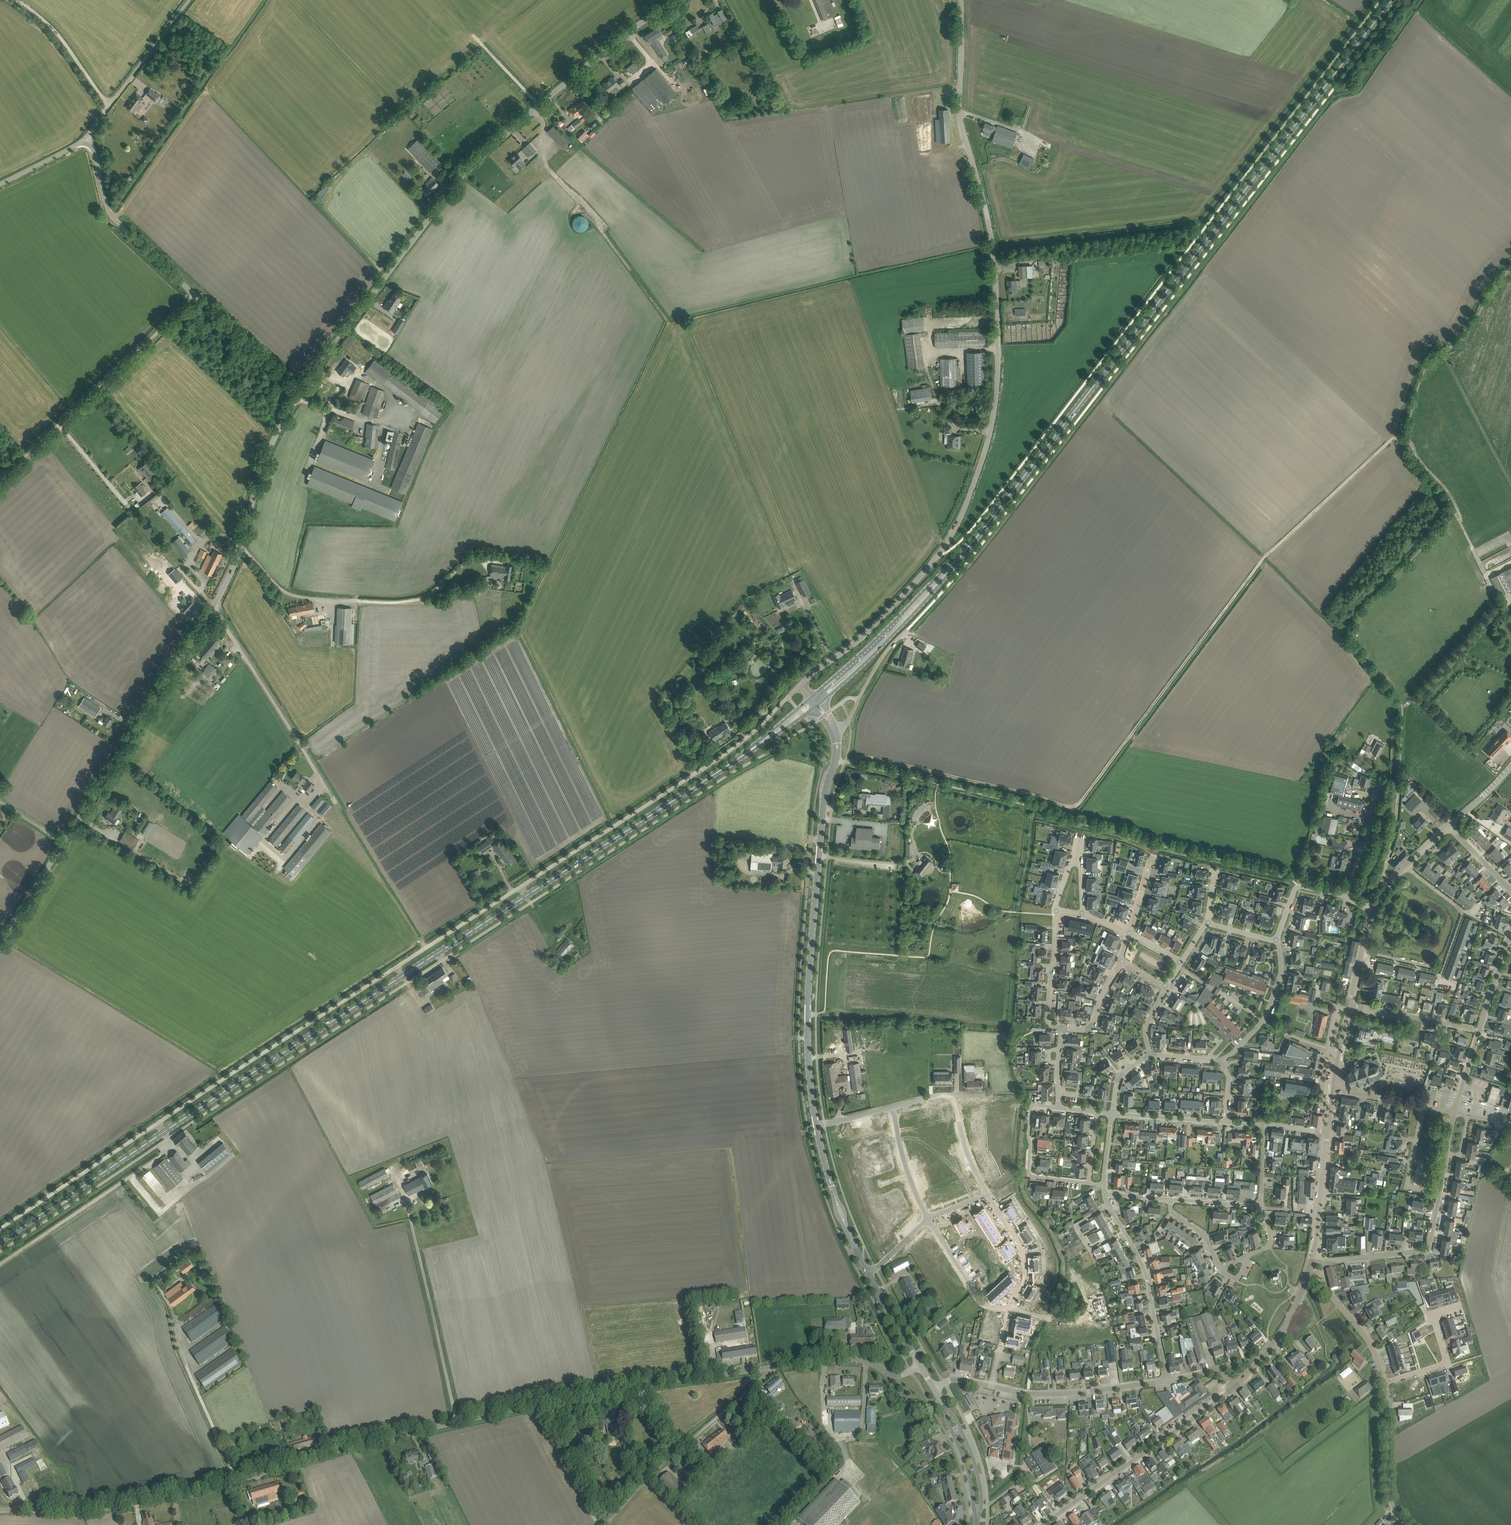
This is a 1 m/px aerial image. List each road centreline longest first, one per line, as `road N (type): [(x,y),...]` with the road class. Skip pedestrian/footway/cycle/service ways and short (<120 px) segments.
road 1 (unclassified): [(0,1229),(728,753),(800,684)]
road 2 (residential): [(0,1509),(138,1503),(399,1435),(664,1382),(845,1359),(895,1376),(911,1371)]
road 3 (primary): [(0,1242),(754,749)]
road 4 (unclassified): [(800,684),(928,569),(965,510),(989,443),(996,292),(992,237),(961,110),(961,0)]
road 5 (track): [(850,764),(863,758),(1078,807),(1264,559),(1386,446),(1406,439)]
road 6 (primary): [(962,553),(1393,0)]
road 7 (unclassified): [(300,392),(481,154),(675,0)]
road 8 (secondary): [(835,1196),(811,1093),(807,1013),(826,791),(835,761)]
road 9 (unclassified): [(64,842),(212,608)]
road 10 (unclassified): [(0,476),(193,295)]
road 11 (residential): [(1166,1381),(1045,1395),(961,1380),(935,1389)]
road 12 (tertiary): [(1043,1524),(1233,1387)]
road 13 (track): [(606,1524),(672,1454),(776,1366)]
road 14 (residential): [(1361,952),(1441,969),(1462,911),(1405,866)]
road 15 (primary): [(818,704),(901,626),(962,553)]
road 16 (primary): [(962,553),(813,698)]
road 17 (residential): [(1166,1381),(1145,1271),(1105,1193)]
road 18 (unclassified): [(418,597),(302,598),(282,589),(241,547)]
road 19 (unclassified): [(193,295),(111,217),(88,138)]
road 20 (track): [(1003,1092),(933,1096),(816,1124)]
road 21 (residential): [(1313,1257),(1428,1250),(1439,1193)]
road 22 (unclassified): [(88,138),(190,0)]
road 23 (unclassified): [(241,547),(257,481),(300,392)]
road 24 (unclassified): [(300,748),(212,608)]
road 25 (track): [(1445,350),(1510,484)]
road 26 (track): [(106,109),(53,34),(9,0)]
road 27 (unclassified): [(1408,1524),(1389,1490),(1386,1383)]
road 28 (unclassified): [(300,392),(193,295)]
road 29 (residential): [(1460,1306),(1432,1315),(1447,1363),(1386,1383)]
road 30 (track): [(598,1524),(531,1405)]
road 31 (unclassified): [(1386,1383),(1367,1338),(1321,1283),(1306,1279)]
road 32 (residential): [(1480,1031),(1350,1004)]
road 33 (tertiary): [(1233,1387),(1278,1342),(1306,1279)]
road 34 (residential): [(1089,1183),(1029,1175),(1032,1105)]
road 35 (residential): [(1007,1309),(1023,1280),(1024,1256),(987,1196)]
road 36 (tertiary): [(1313,1257),(1328,1132)]
road 37 (residential): [(1007,1309),(980,1302),(928,1219)]
road 38 (unclassified): [(835,731),(907,629)]
road 39 (residential): [(1061,1028),(1048,1015),(1055,909)]
road 40 (secondary): [(977,1520),(977,1471),(945,1406)]
road 41 (residential): [(1348,897),(1379,781)]
road 42 (secondary): [(945,1406),(977,1520)]

